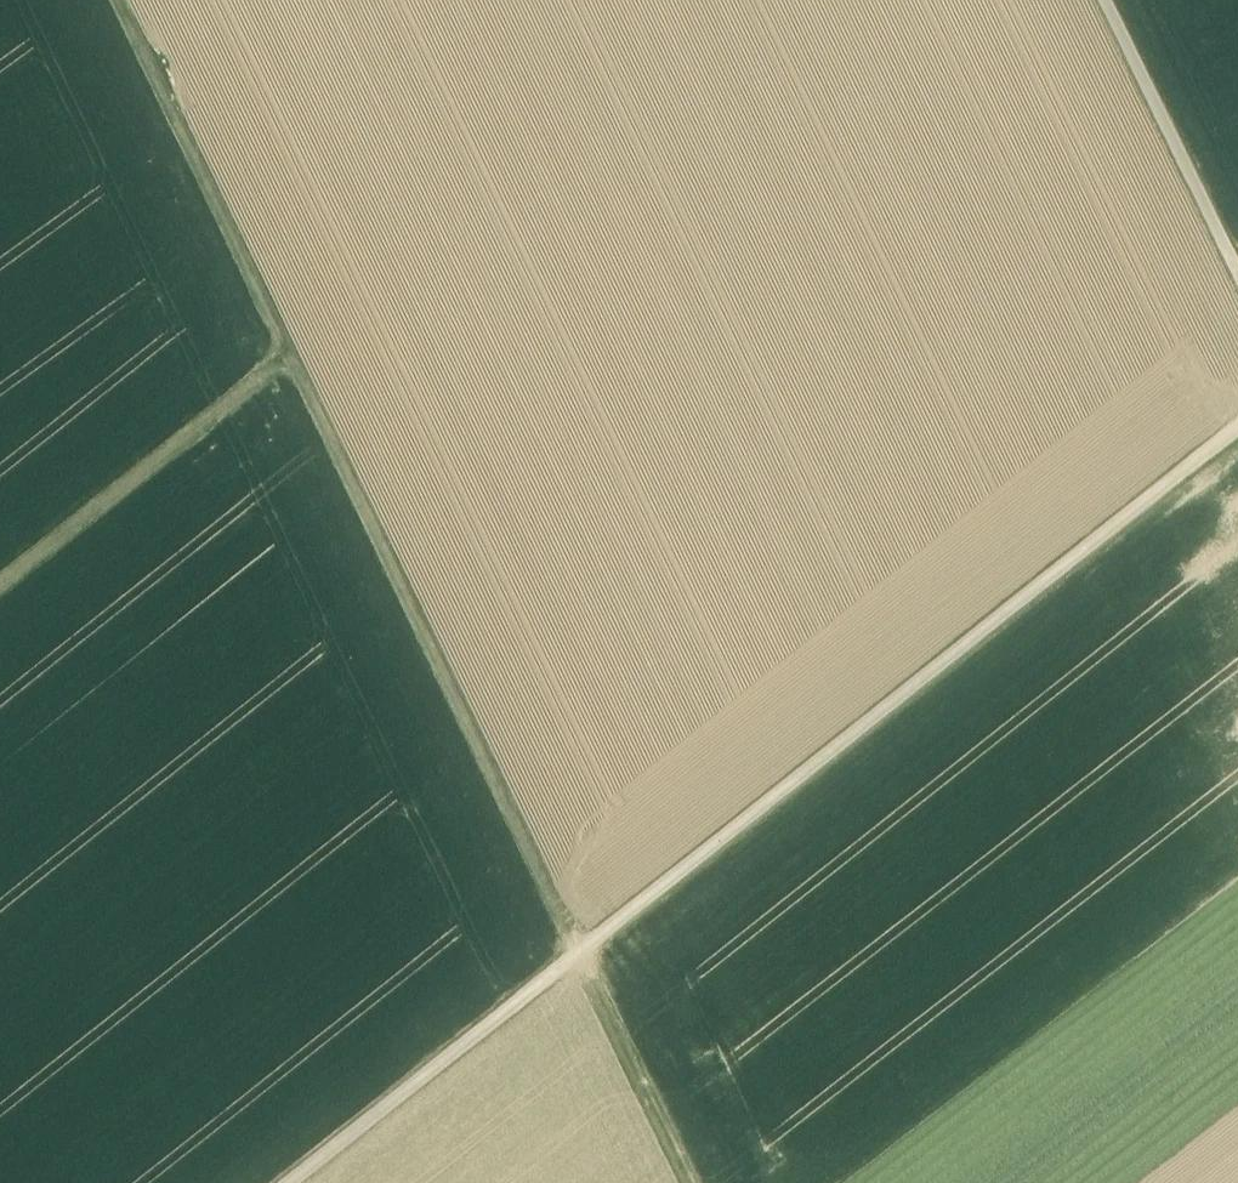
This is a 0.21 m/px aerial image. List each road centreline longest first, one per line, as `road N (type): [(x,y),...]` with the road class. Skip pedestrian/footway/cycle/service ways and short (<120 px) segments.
road 1 (track): [(115,0),(692,1182)]
road 2 (track): [(291,1182),(1237,428)]
road 3 (track): [(287,356),(0,584)]
road 4 (track): [(1237,278),(1103,0)]

